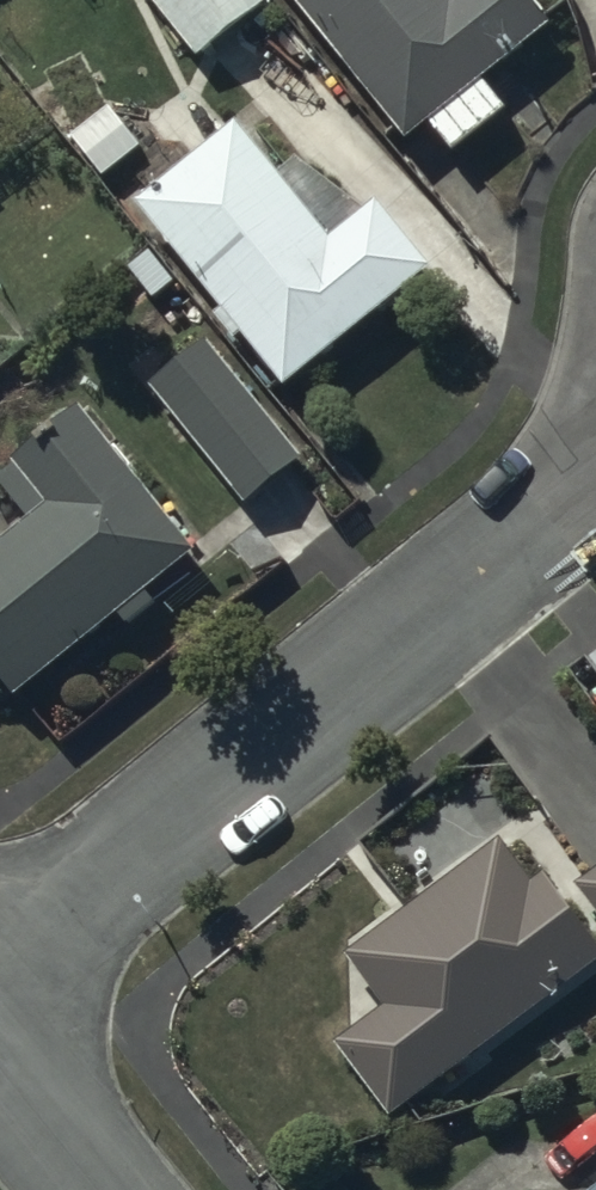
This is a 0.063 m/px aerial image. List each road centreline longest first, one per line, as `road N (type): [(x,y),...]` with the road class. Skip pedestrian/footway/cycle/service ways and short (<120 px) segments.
road 1 (residential): [(595,473),(0,987)]
road 2 (residential): [(102,1189),(0,1064)]

